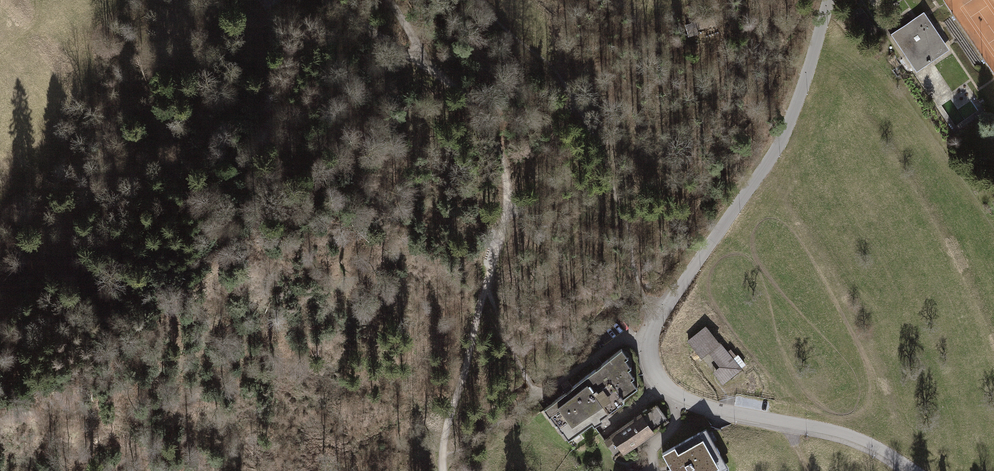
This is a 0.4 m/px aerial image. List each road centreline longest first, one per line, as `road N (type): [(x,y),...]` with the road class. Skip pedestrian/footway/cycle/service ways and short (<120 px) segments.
road 1 (track): [(424,63),(483,117),(506,184),(443,470)]
road 2 (residential): [(827,0),(778,145),(648,341)]
road 3 (residential): [(913,470),(851,437),(673,393),(650,367),(648,341)]

